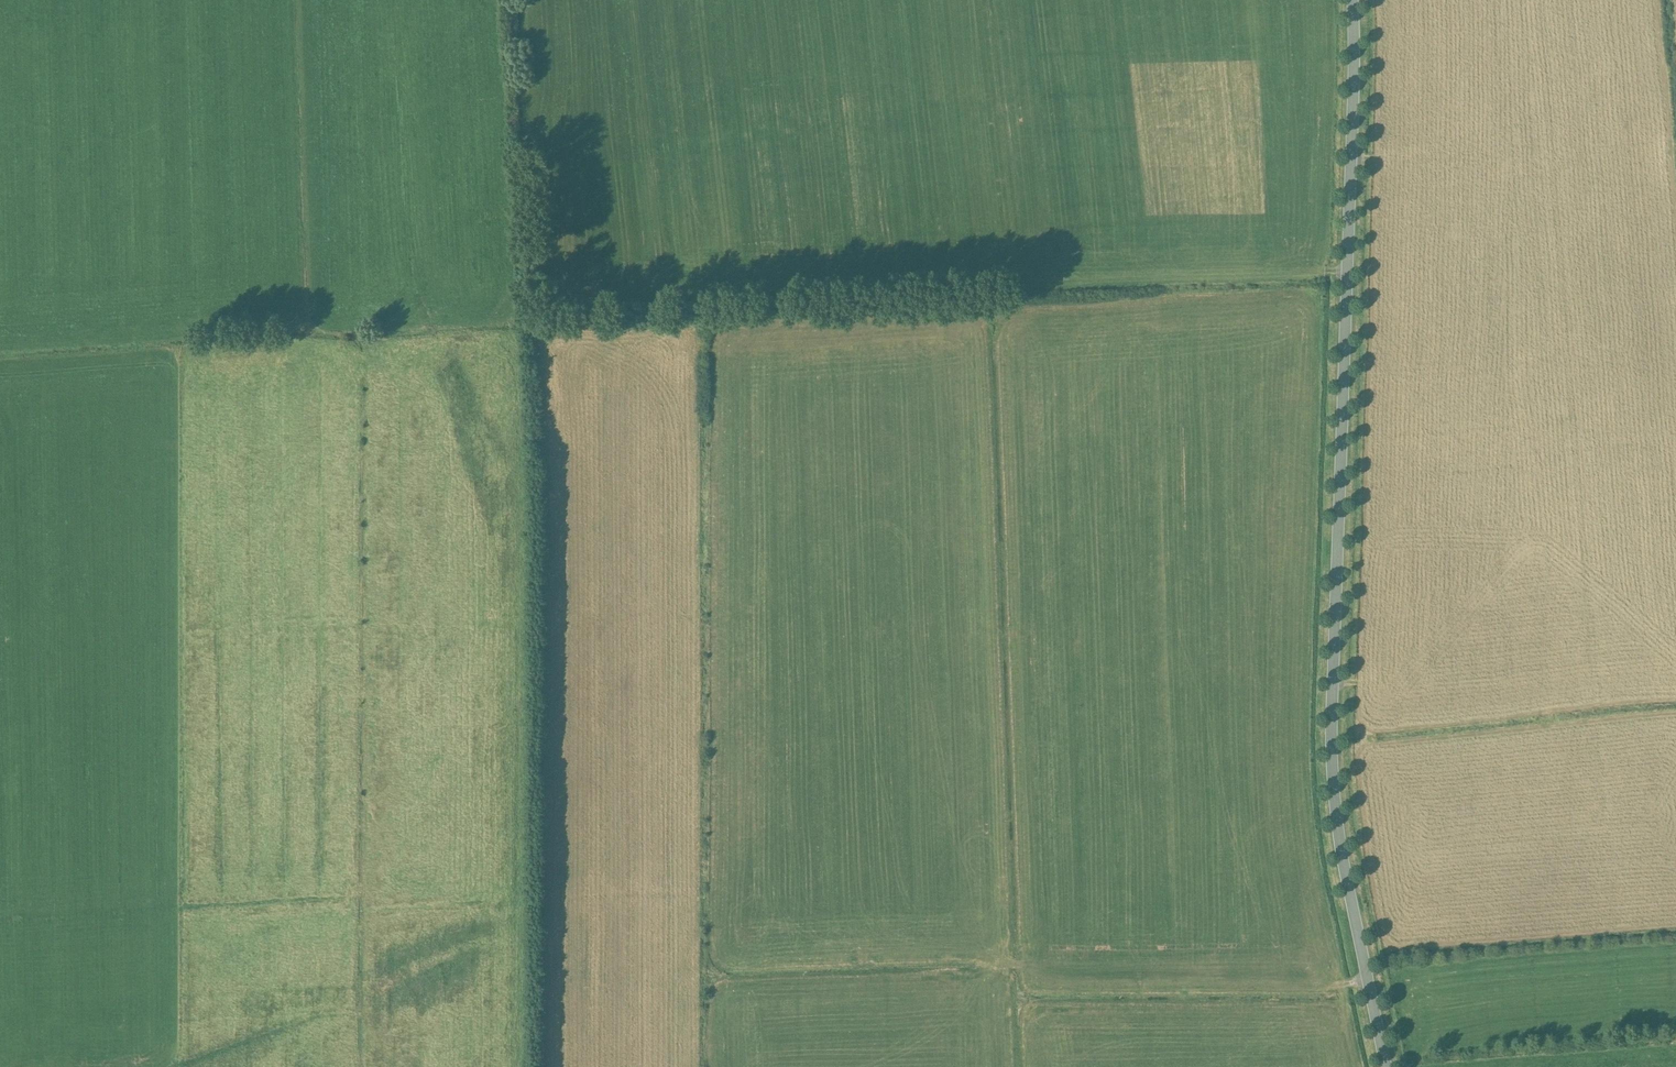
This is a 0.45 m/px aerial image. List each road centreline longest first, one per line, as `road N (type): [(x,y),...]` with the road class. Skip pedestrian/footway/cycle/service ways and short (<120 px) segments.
road 1 (tertiary): [(1356,0),(1333,755),(1340,835),(1387,1066)]

